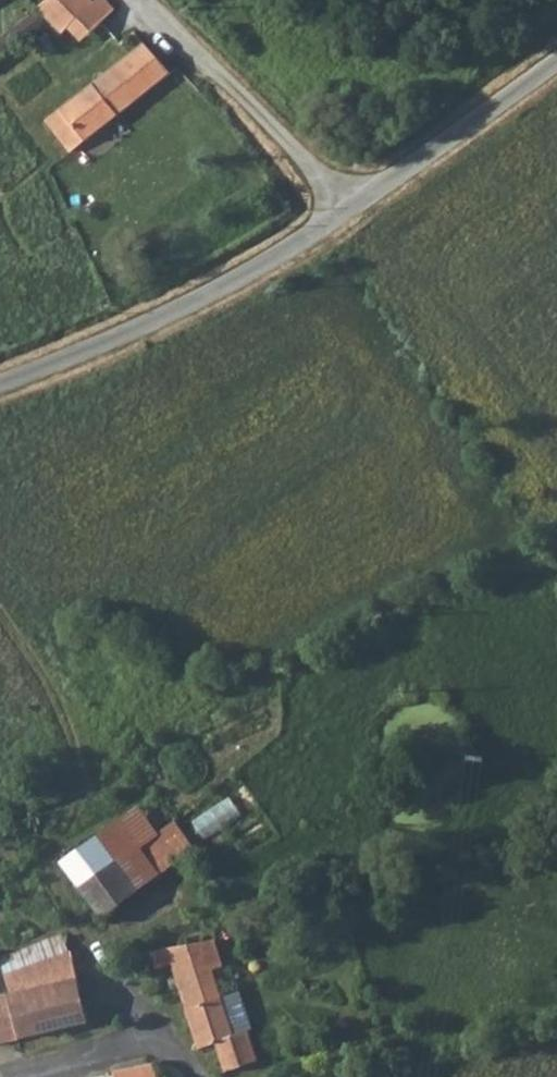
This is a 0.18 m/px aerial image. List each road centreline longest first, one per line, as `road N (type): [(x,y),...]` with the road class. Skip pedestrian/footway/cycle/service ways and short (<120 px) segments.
road 1 (unclassified): [(0,386),(53,368),(348,214)]
road 2 (unclassified): [(348,214),(556,63)]

